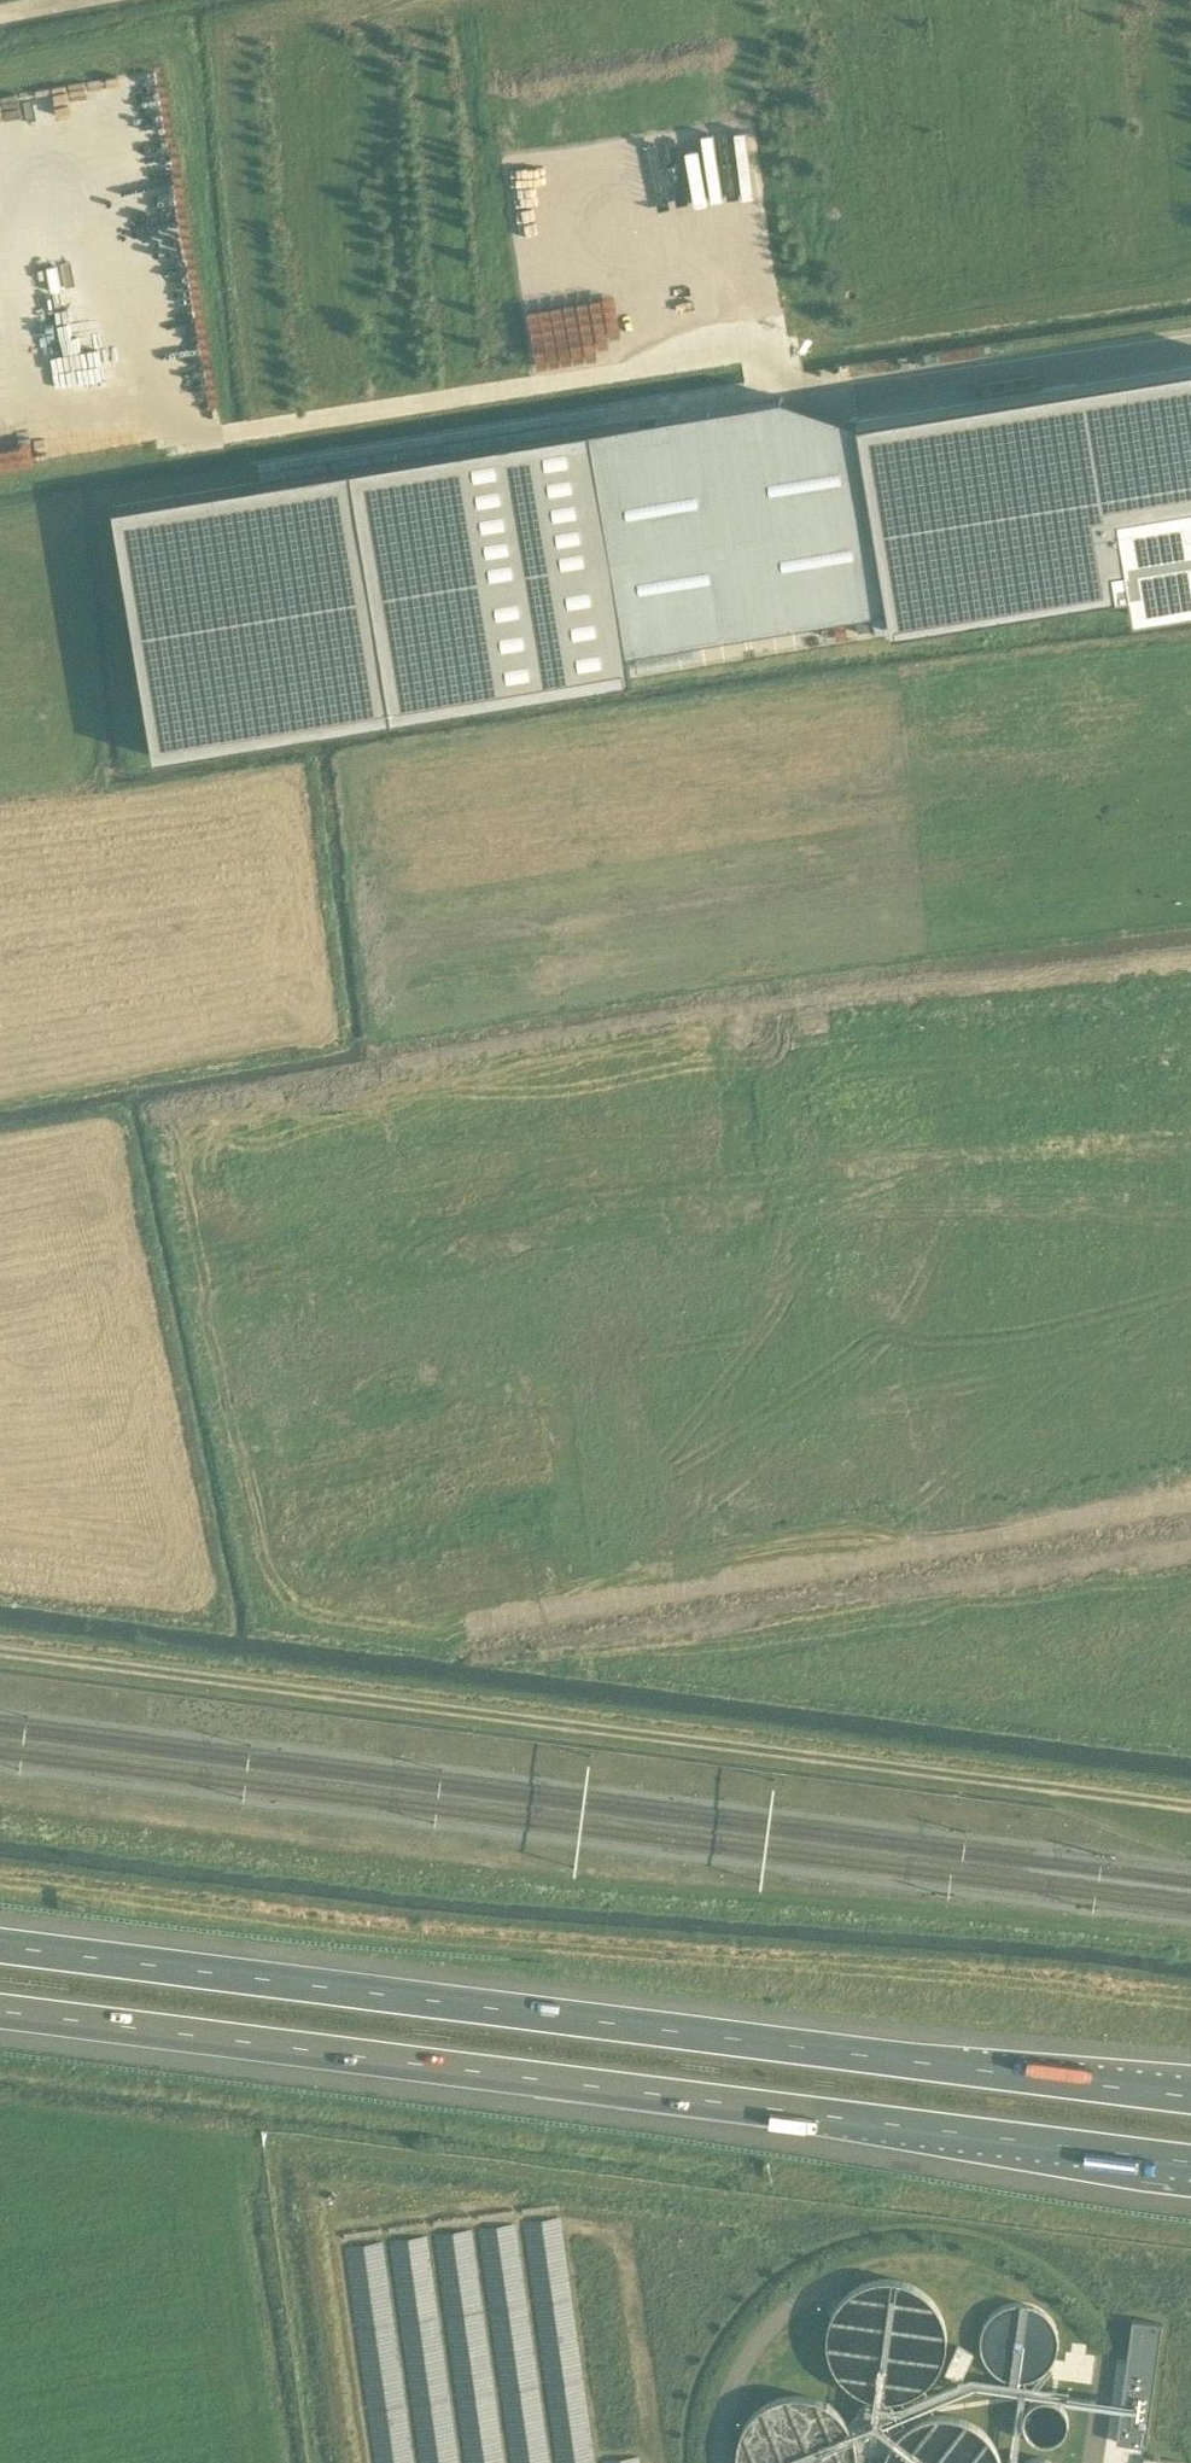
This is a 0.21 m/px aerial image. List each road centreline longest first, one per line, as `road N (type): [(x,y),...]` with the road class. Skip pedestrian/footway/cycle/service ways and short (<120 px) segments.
road 1 (track): [(0,1651),(1190,1805)]
road 2 (motorway): [(1190,2095),(0,1944)]
road 3 (motorway): [(0,2013),(1190,2164)]

